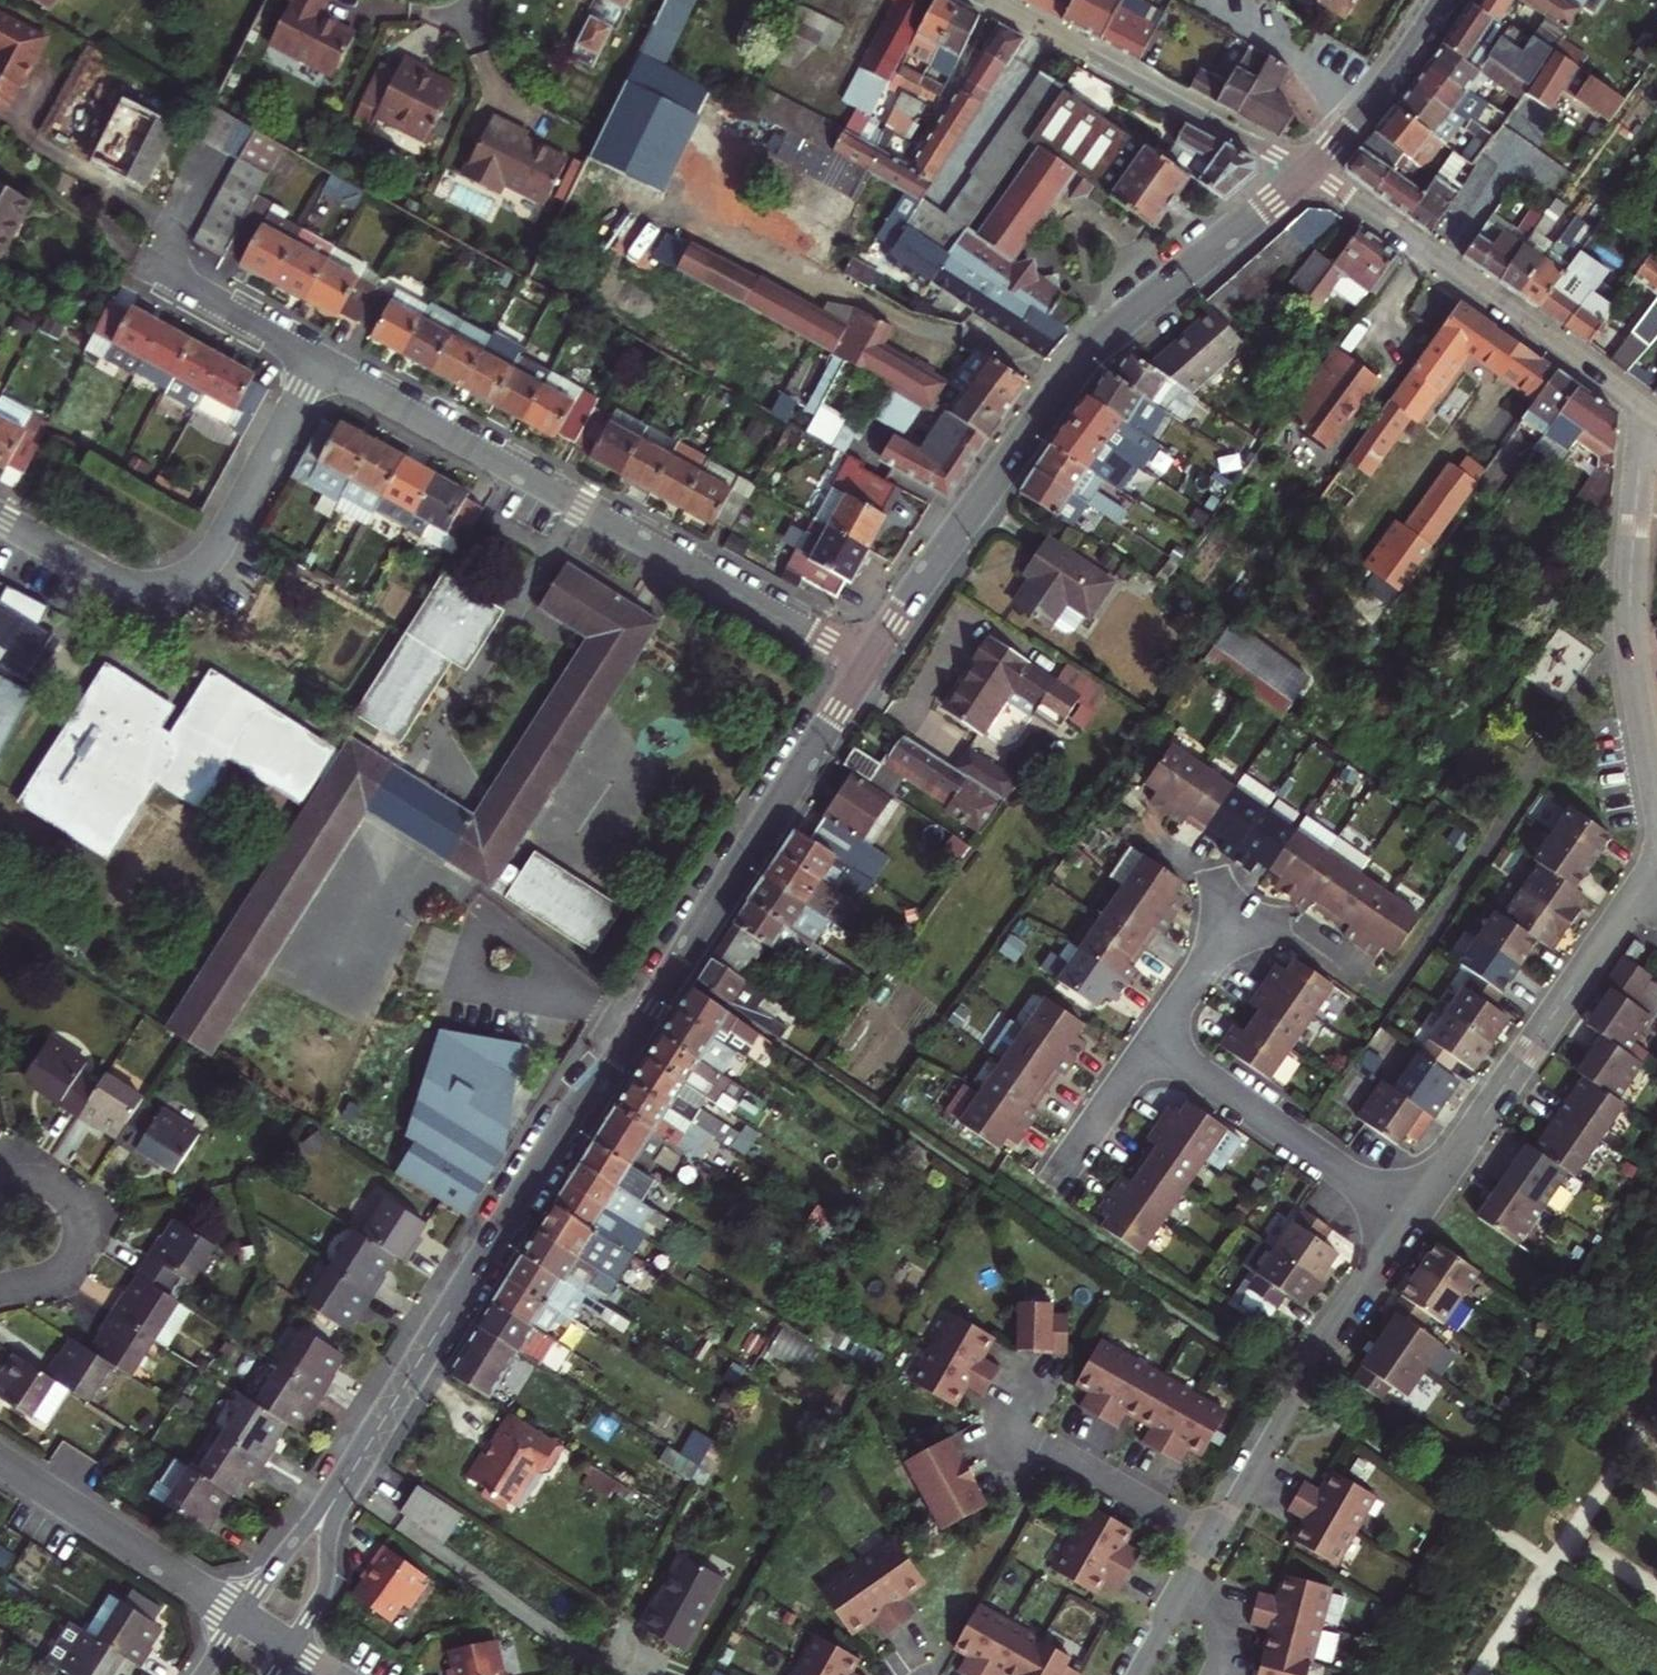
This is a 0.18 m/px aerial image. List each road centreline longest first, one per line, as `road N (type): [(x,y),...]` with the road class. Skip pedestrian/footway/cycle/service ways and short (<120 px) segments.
road 1 (tertiary): [(867,664),(375,1431)]
road 2 (tertiary): [(1307,174),(1091,348),(867,664)]
road 3 (residential): [(867,664),(318,363)]
road 4 (residential): [(318,363),(220,545),(179,581),(156,586),(110,576),(0,517)]
road 5 (residential): [(1656,860),(1413,1216)]
road 6 (residential): [(1307,174),(1643,412)]
road 7 (residential): [(1643,412),(1629,647),(1656,799)]
road 8 (residential): [(1413,1216),(1216,1535)]
road 9 (residential): [(1307,174),(983,0)]
road 10 (residential): [(1413,1216),(1153,1039)]
road 11 (residential): [(0,1459),(240,1616)]
road 12 (tertiary): [(293,1647),(324,1593),(336,1511),(375,1431)]
road 13 (residential): [(1216,1535),(1017,1418)]
road 14 (residential): [(16,1155),(86,1198),(92,1223),(59,1274),(0,1290)]
road 15 (tertiary): [(375,1431),(240,1616)]
road 16 (tertiary): [(1442,0),(1307,174)]
road 17 (residential): [(318,363),(156,268)]
road 18 (residential): [(1248,904),(1153,1039)]
road 19 (residential): [(1216,1535),(1136,1674)]
road 20 (residential): [(1248,904),(1377,984)]
road 21 (residential): [(1153,1039),(1067,1160)]

